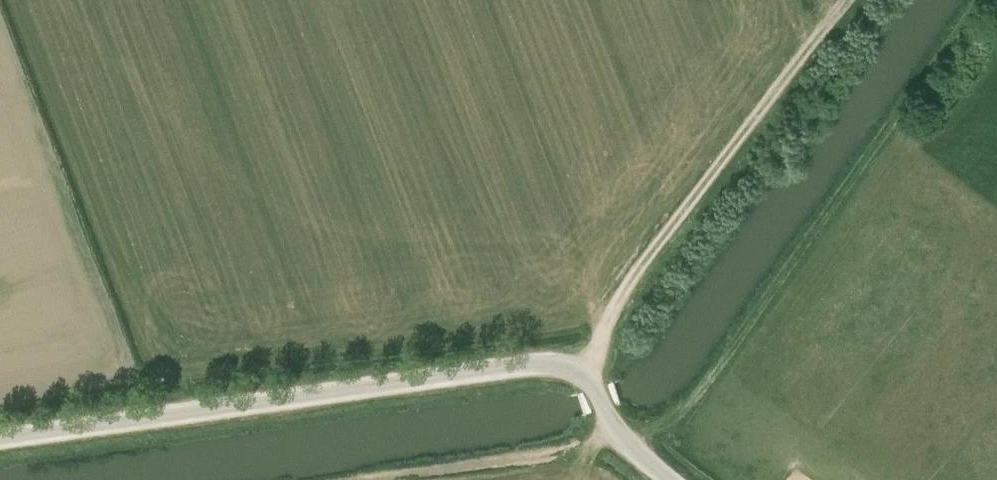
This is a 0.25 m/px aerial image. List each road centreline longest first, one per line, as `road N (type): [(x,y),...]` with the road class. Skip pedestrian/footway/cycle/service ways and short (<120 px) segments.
road 1 (track): [(619,436),(678,416),(979,0)]
road 2 (track): [(583,371),(617,296),(849,0)]
road 3 (unclassified): [(315,395),(0,439)]
road 4 (unclassified): [(315,395),(537,364),(583,371),(595,388)]
road 5 (unclassified): [(674,479),(614,430),(595,388)]

